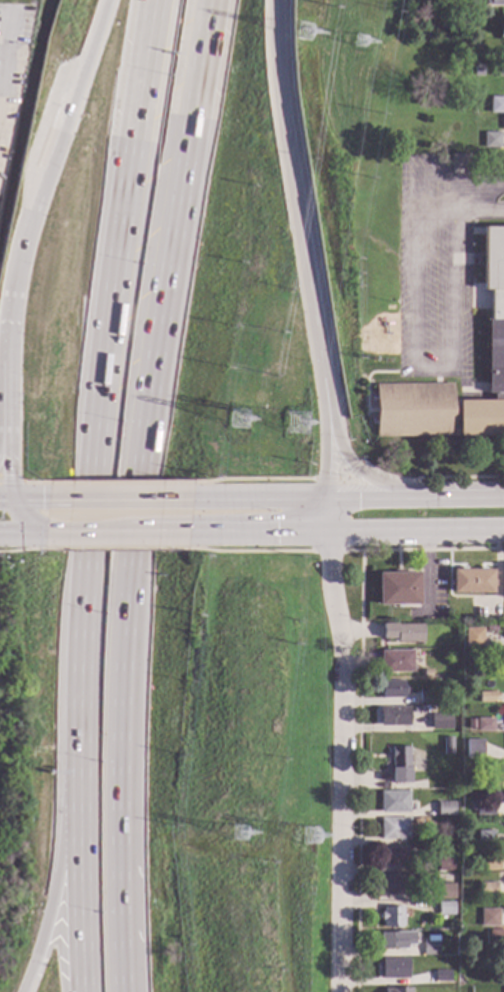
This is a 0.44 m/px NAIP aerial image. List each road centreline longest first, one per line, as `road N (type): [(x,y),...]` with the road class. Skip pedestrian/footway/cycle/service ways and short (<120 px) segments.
road 1 (motorway): [(125,991),(129,577),(211,0)]
road 2 (motorway): [(157,0),(116,257),(94,476),(78,796)]
road 3 (residential): [(330,497),(330,584),(342,637),(342,991)]
road 4 (motorway): [(326,412),(277,98),(275,0)]
road 5 (motorway): [(110,0),(31,213),(12,292)]
road 6 (secondary): [(212,534),(503,531)]
road 7 (motorway): [(78,796),(23,991)]
road 8 (motorway): [(78,796),(82,991)]
road 9 (secondary): [(411,497),(216,496)]
road 10 (secondary): [(216,496),(46,493)]
road 11 (motorway): [(12,292),(6,432)]
road 12 (motorway): [(411,497),(354,466),(326,412)]

